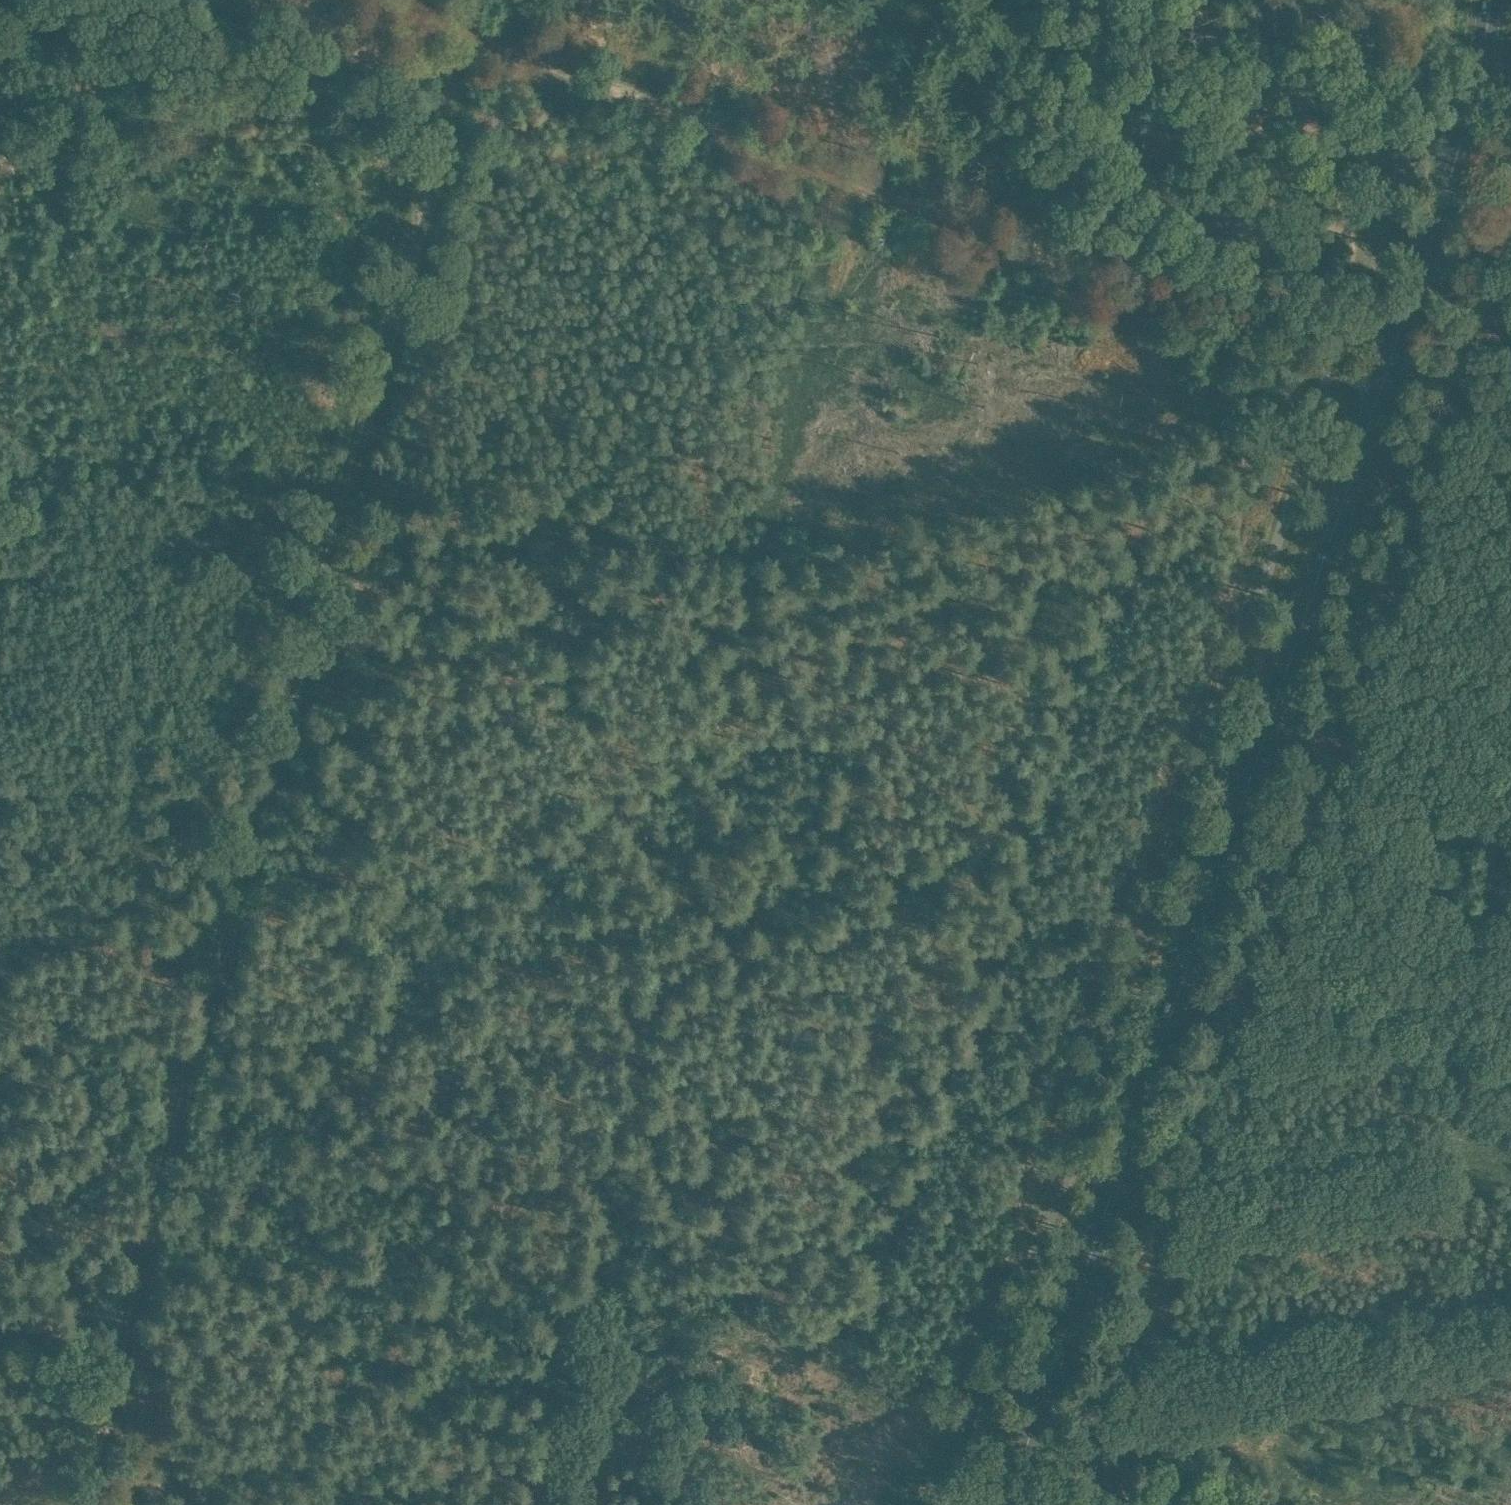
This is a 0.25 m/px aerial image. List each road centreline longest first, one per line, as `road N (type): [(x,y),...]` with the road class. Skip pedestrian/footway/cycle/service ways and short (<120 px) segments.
road 1 (secondary): [(1006,1504),(1447,188),(1492,0)]
road 2 (track): [(1329,372),(409,0)]
road 3 (track): [(203,1504),(94,1388),(102,1348),(43,1213),(0,1168)]

